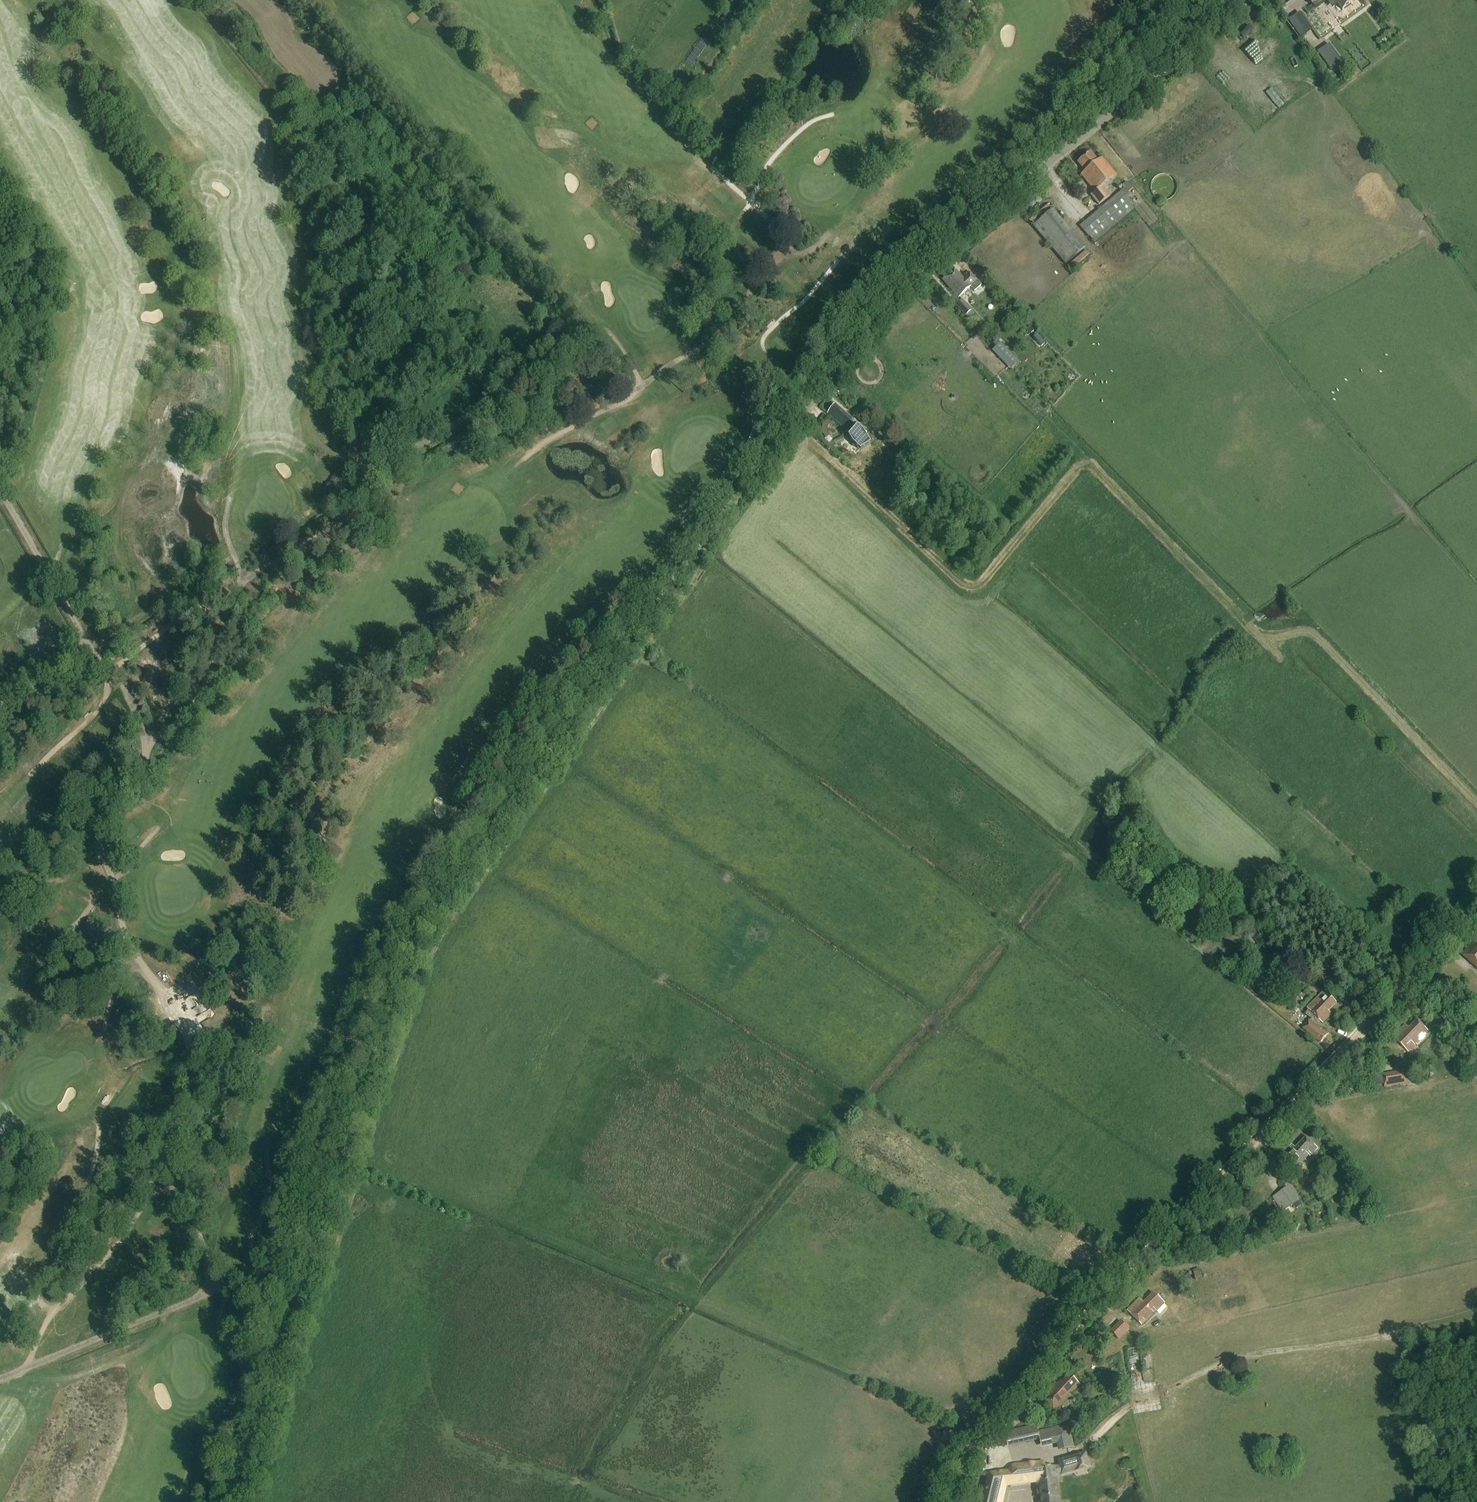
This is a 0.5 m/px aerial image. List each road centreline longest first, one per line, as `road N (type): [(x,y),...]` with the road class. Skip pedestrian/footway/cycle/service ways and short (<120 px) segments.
road 1 (unclassified): [(240,1501),(395,995),(427,916),(868,321),(935,249),(1245,0)]
road 2 (track): [(949,1501),(978,1430),(1476,908)]

